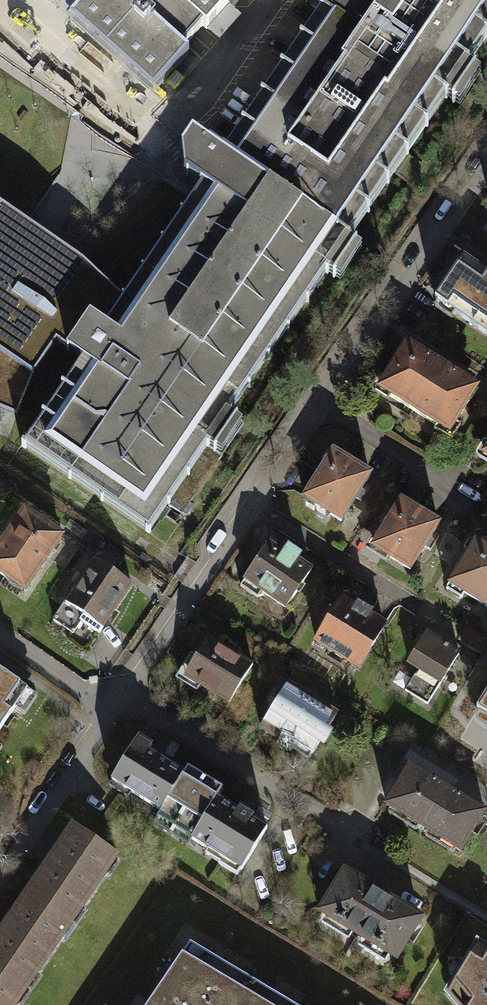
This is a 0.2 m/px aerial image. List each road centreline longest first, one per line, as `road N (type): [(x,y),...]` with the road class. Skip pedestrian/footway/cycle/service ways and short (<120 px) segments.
road 1 (residential): [(486,158),(0,875)]

